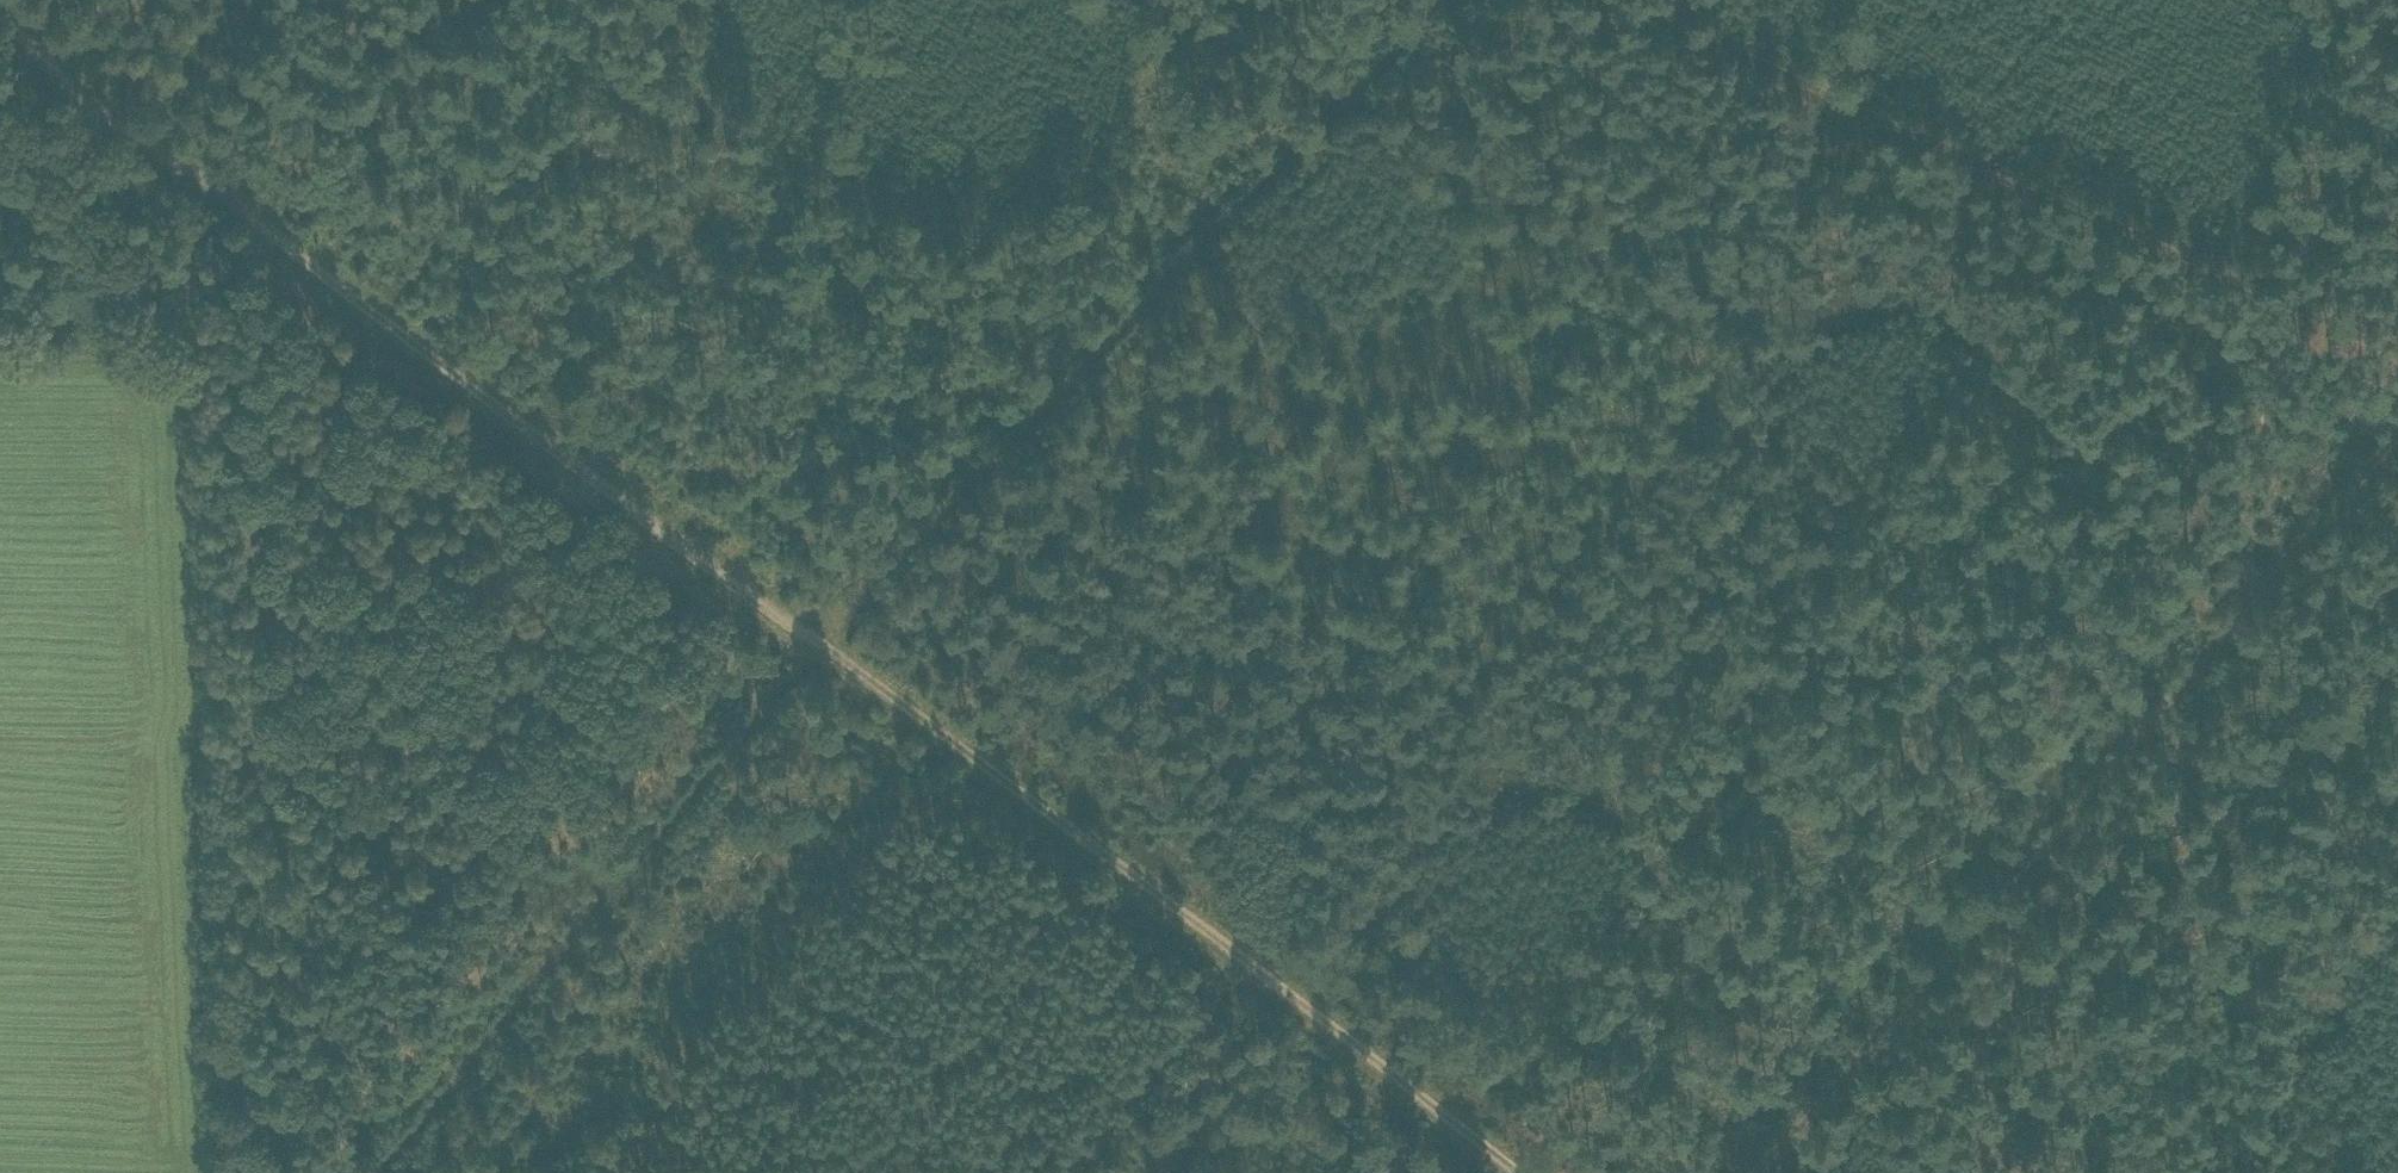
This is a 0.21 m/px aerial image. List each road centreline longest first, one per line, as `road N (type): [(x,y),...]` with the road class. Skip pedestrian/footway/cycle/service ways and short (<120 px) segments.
road 1 (track): [(1254,972),(151,140)]
road 2 (track): [(2397,419),(1757,1172)]
road 3 (track): [(1355,104),(815,640)]
road 4 (track): [(361,1172),(815,640)]
road 5 (track): [(1459,0),(1355,104),(1146,0)]
road 6 (track): [(1254,972),(1516,1172)]
road 7 (track): [(1081,1172),(1254,972)]
road 8 (track): [(151,140),(0,14)]
road 9 (track): [(220,0),(151,140)]

